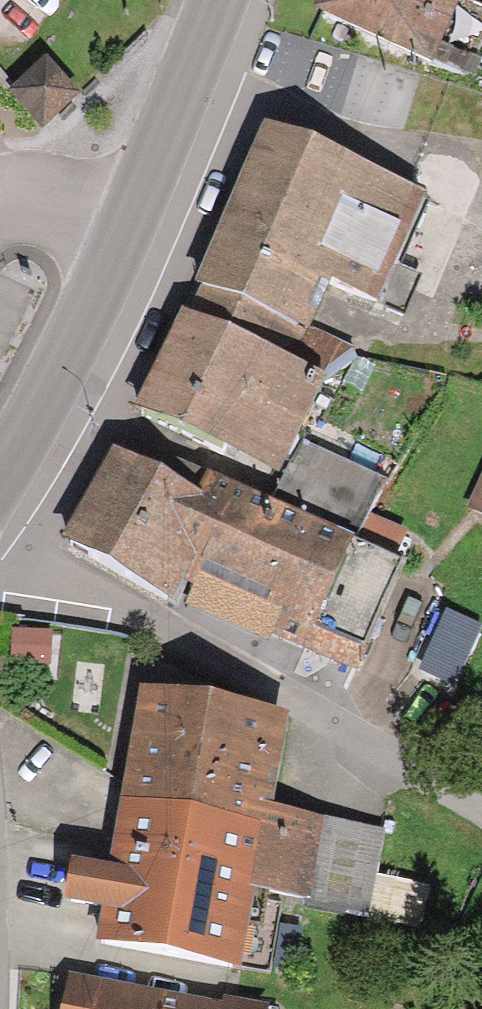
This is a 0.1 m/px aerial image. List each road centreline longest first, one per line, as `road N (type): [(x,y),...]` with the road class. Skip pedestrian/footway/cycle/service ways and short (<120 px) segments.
road 1 (secondary): [(140,204),(0,478)]
road 2 (secondary): [(220,0),(140,204)]
road 3 (residential): [(140,204),(0,186)]

